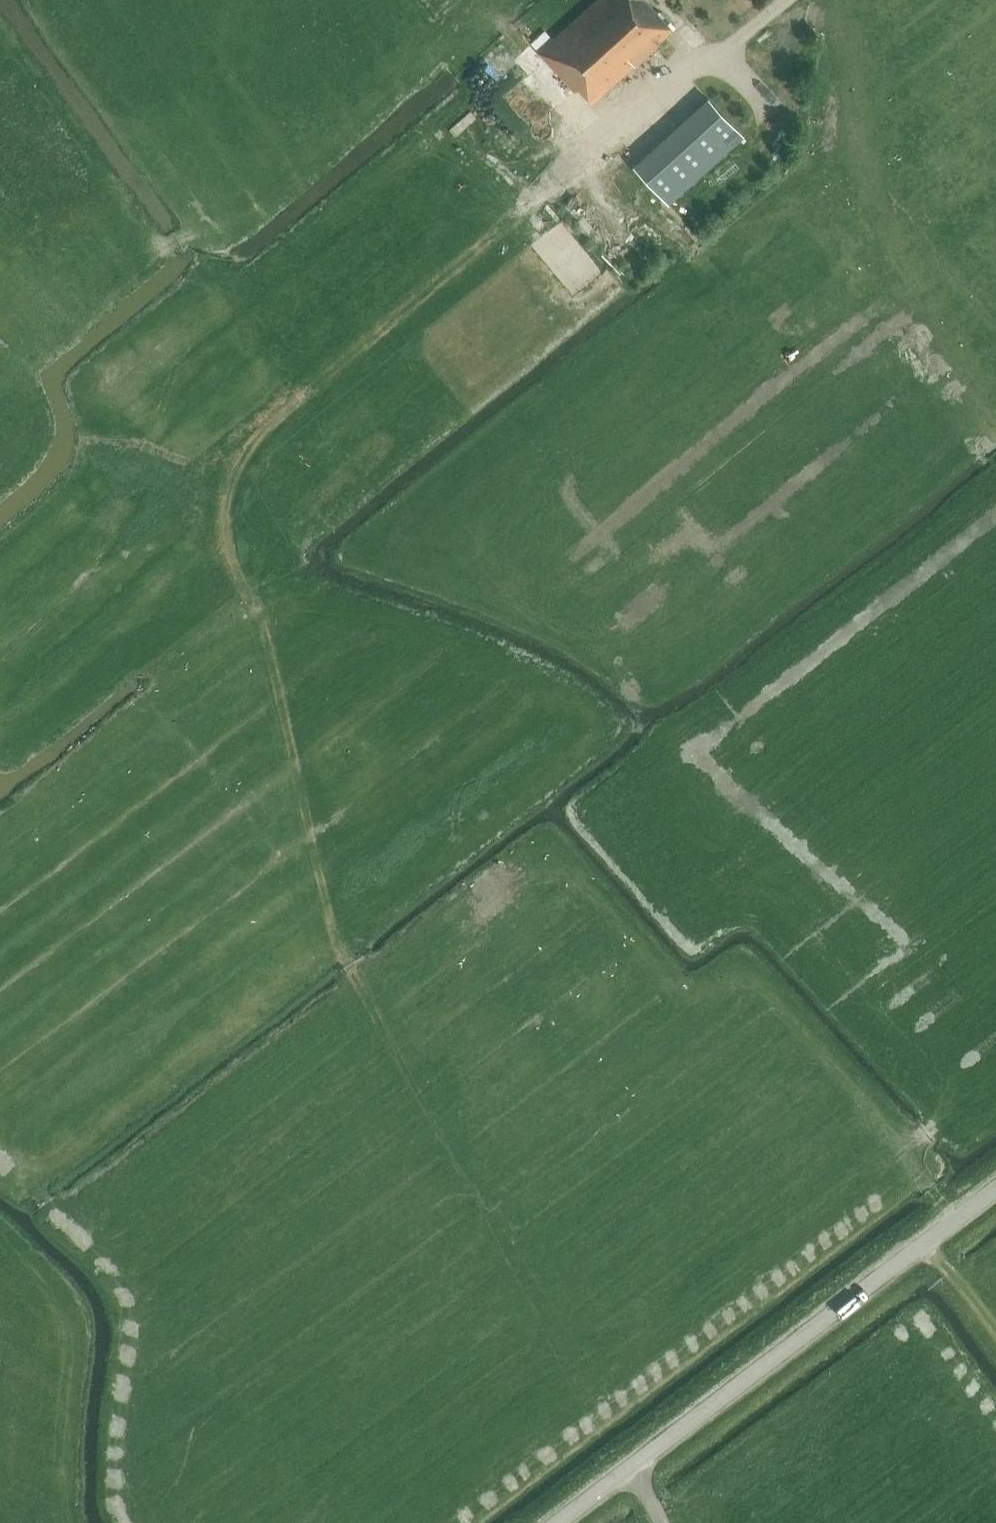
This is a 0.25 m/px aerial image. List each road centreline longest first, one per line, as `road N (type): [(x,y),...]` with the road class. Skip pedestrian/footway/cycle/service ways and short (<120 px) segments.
road 1 (track): [(581,158),(287,419),(235,490),(240,562),(266,603)]
road 2 (tertiary): [(557,1522),(995,1187)]
road 3 (track): [(501,0),(498,20),(603,141)]

